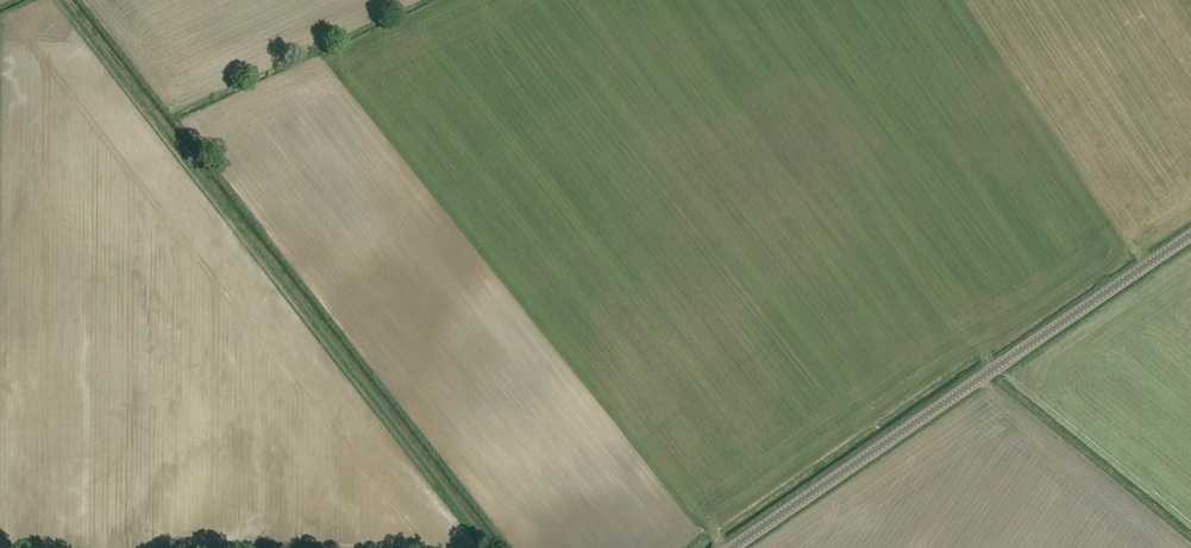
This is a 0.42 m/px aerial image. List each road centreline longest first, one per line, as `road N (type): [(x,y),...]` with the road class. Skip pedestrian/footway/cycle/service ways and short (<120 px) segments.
road 1 (unclassified): [(732,547),(1190,235)]

